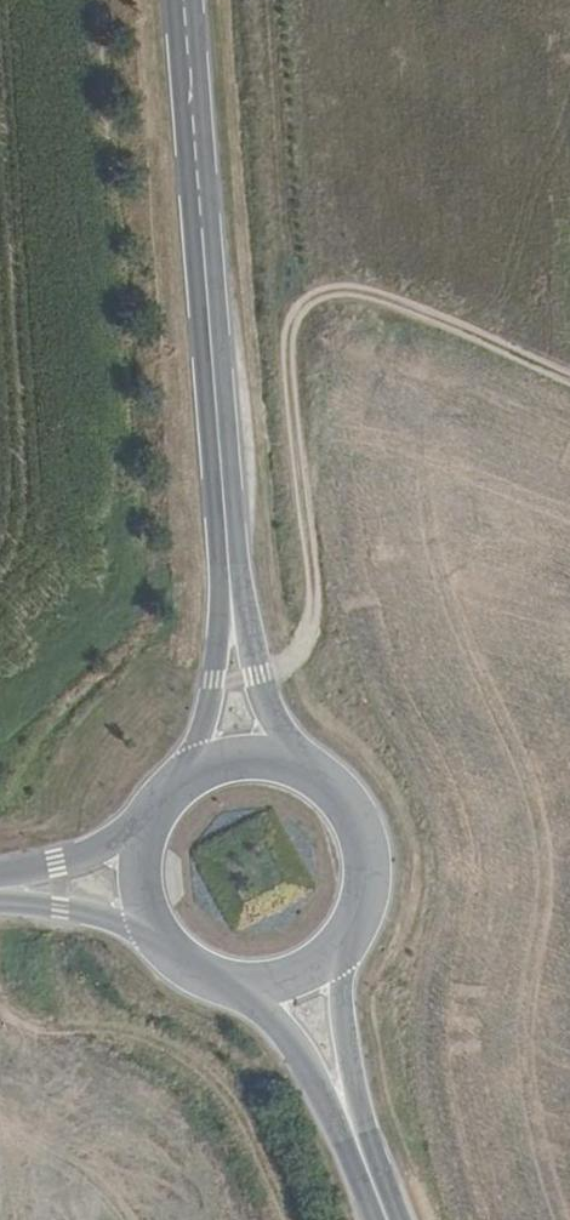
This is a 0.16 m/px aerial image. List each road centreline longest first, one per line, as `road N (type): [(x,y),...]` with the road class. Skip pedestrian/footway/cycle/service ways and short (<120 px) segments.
road 1 (track): [(261,0),(314,619),(295,661),(257,675)]
road 2 (secondary): [(231,607),(184,0)]
road 3 (track): [(61,909),(62,964),(75,999),(106,1025),(194,1063),(233,1100),(288,1219)]
road 4 (secondary): [(343,950),(372,895),(373,846),(337,780),(294,755)]
road 5 (secondary): [(355,1134),(343,950)]
road 6 (secondary): [(245,989),(355,1134)]
road 7 (secondary): [(231,607),(192,765)]
road 8 (secondary): [(294,755),(231,607)]
road 9 (tertiary): [(145,817),(57,863),(0,876)]
road 10 (tertiary): [(0,902),(149,928)]

